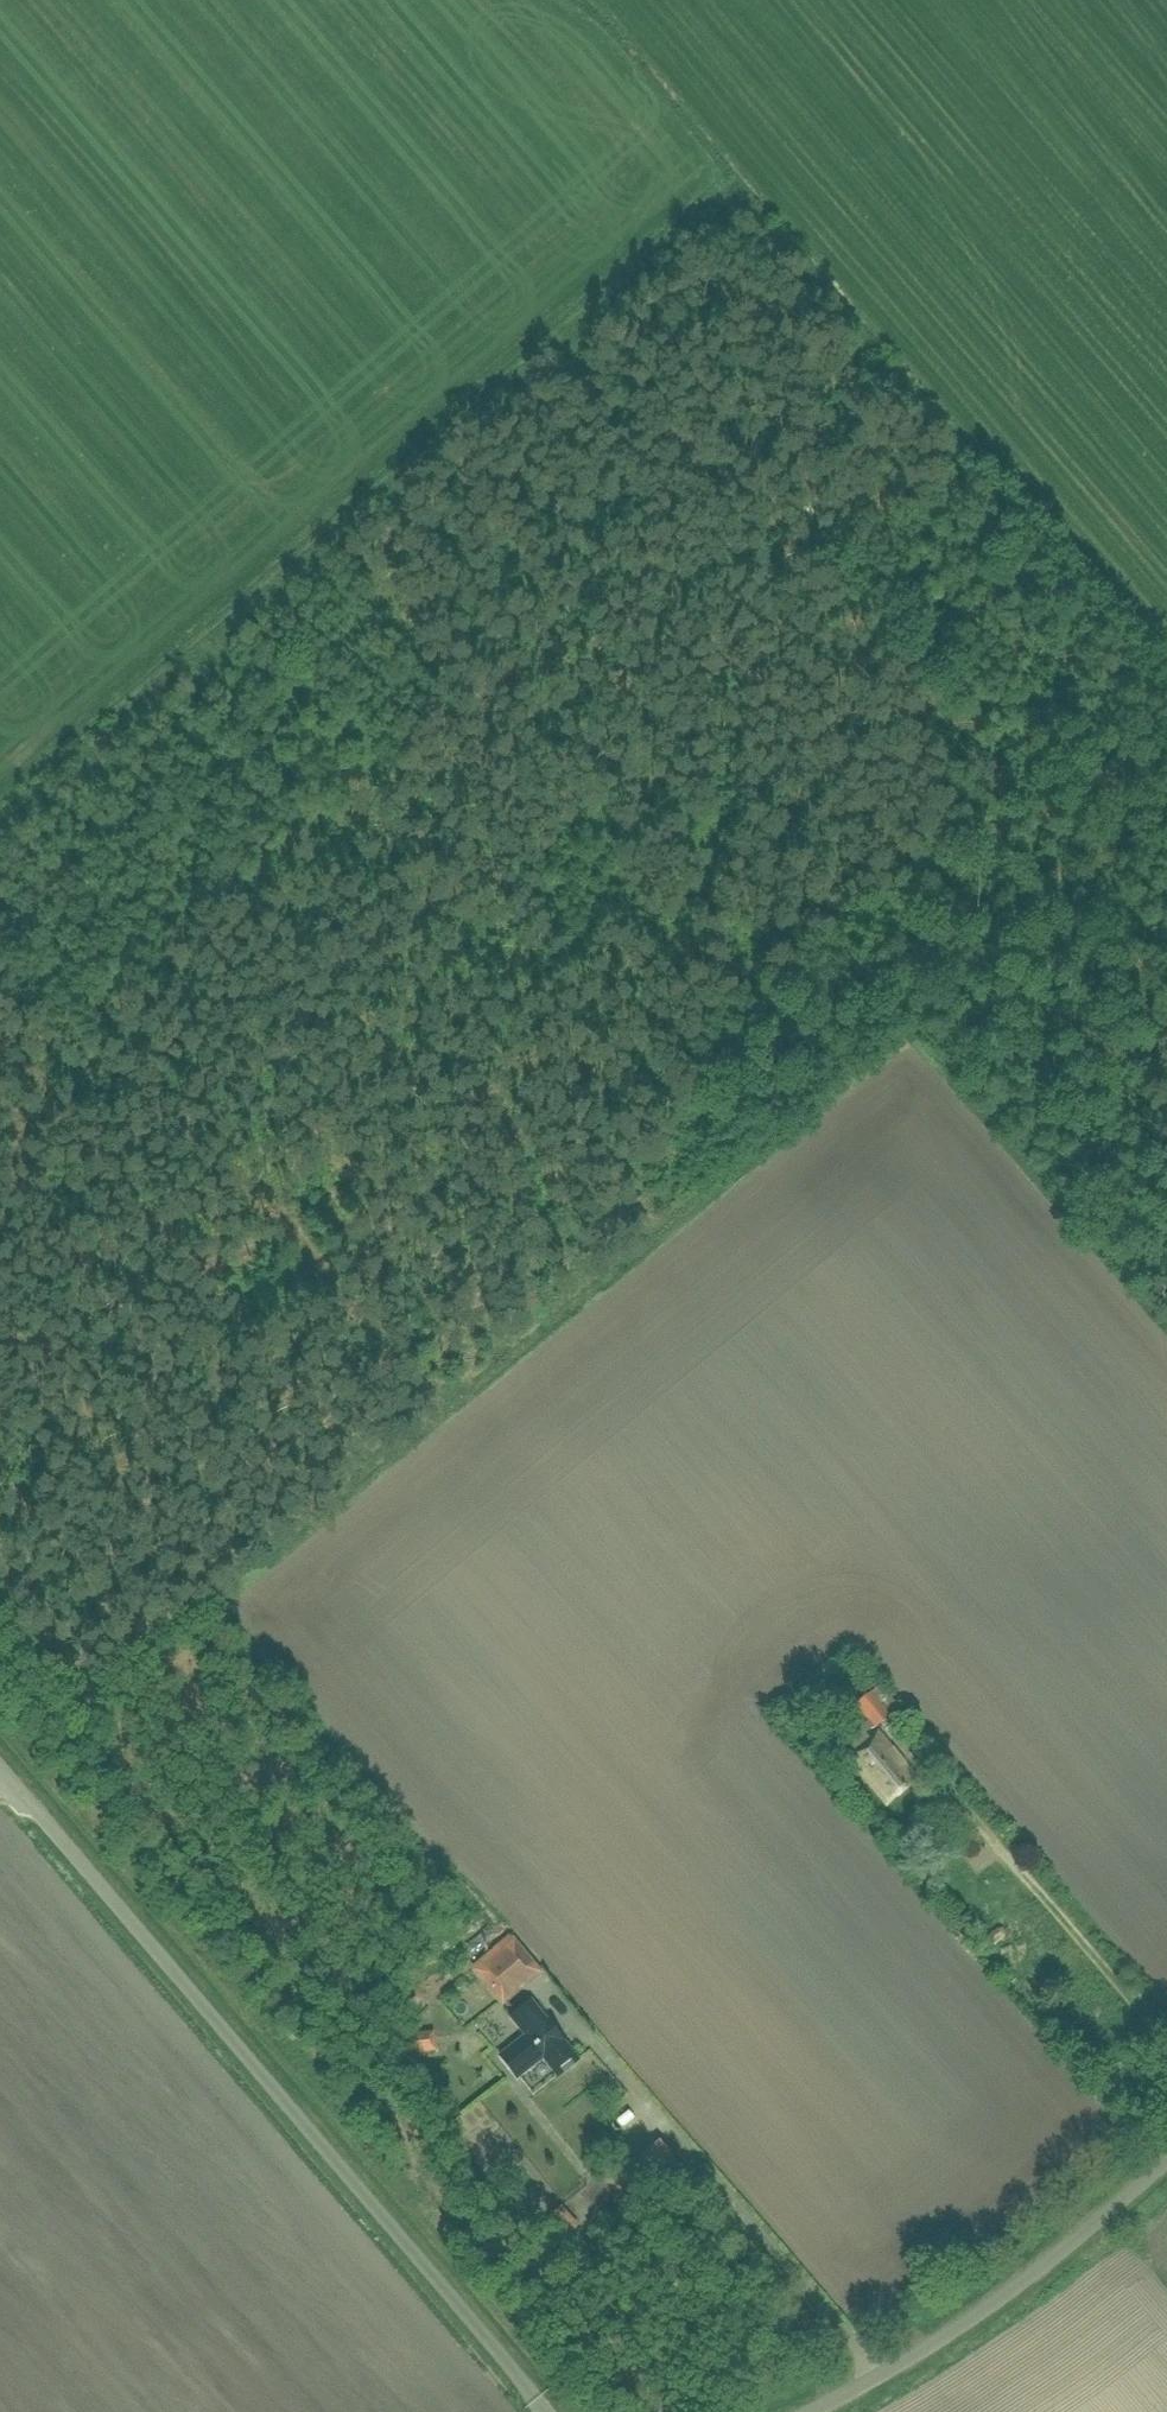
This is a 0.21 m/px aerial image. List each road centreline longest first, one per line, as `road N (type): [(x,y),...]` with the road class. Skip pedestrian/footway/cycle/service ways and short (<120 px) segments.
road 1 (unclassified): [(805,2411),(1047,2263),(1166,2159)]

